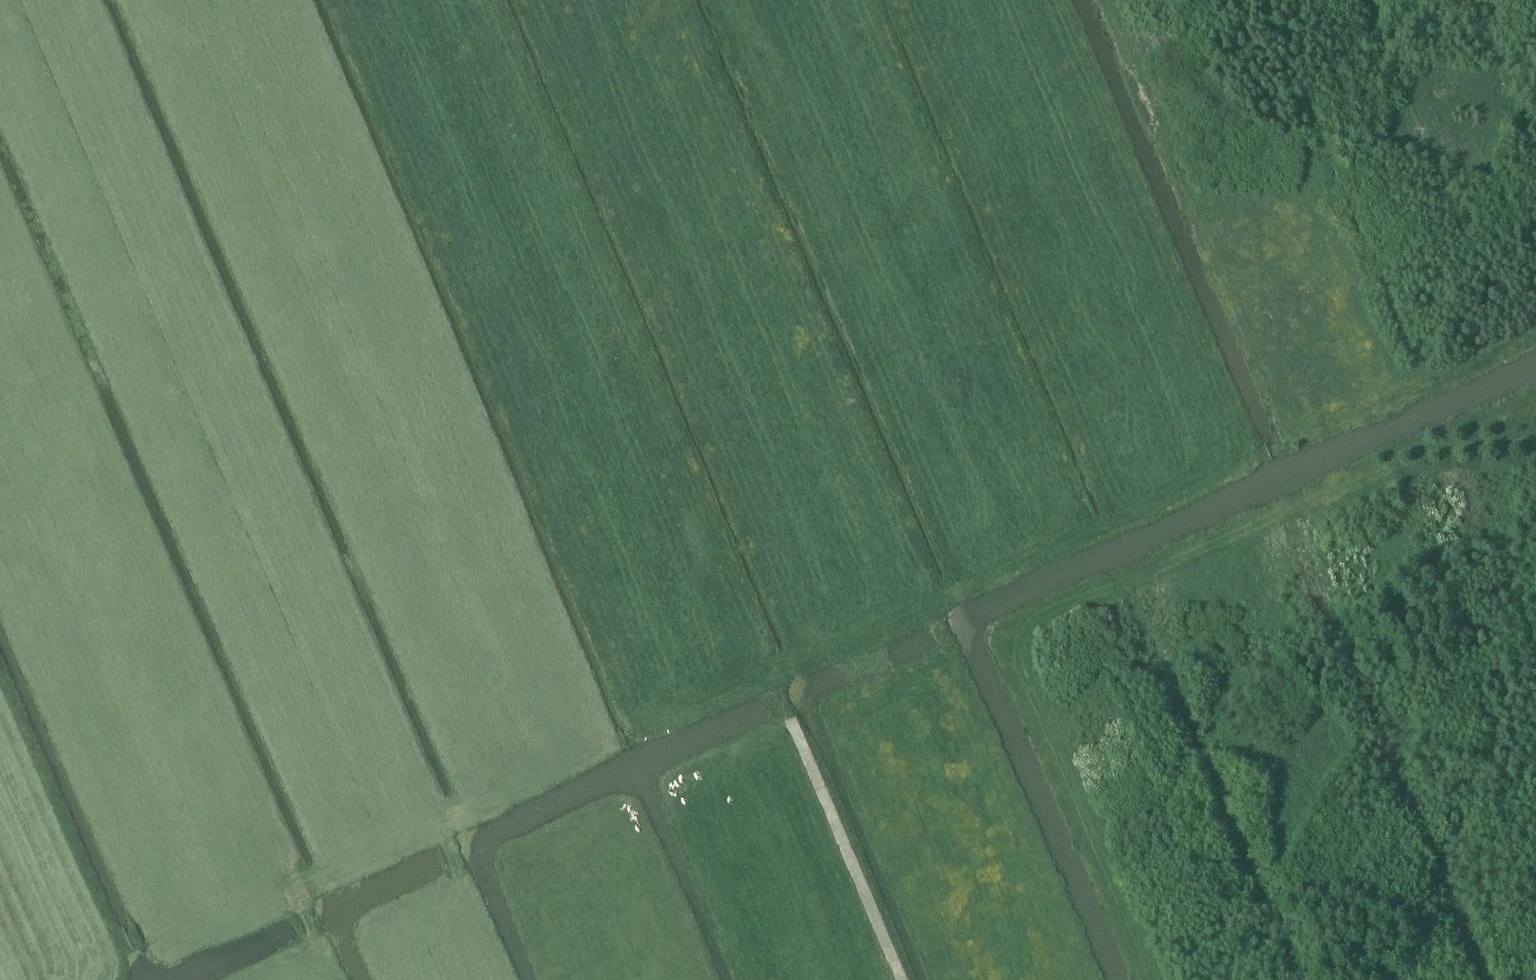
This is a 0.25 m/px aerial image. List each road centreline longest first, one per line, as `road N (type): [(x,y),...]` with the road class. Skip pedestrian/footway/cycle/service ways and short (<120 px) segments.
road 1 (track): [(899,979),(789,721)]
road 2 (track): [(1410,393),(1535,342)]

